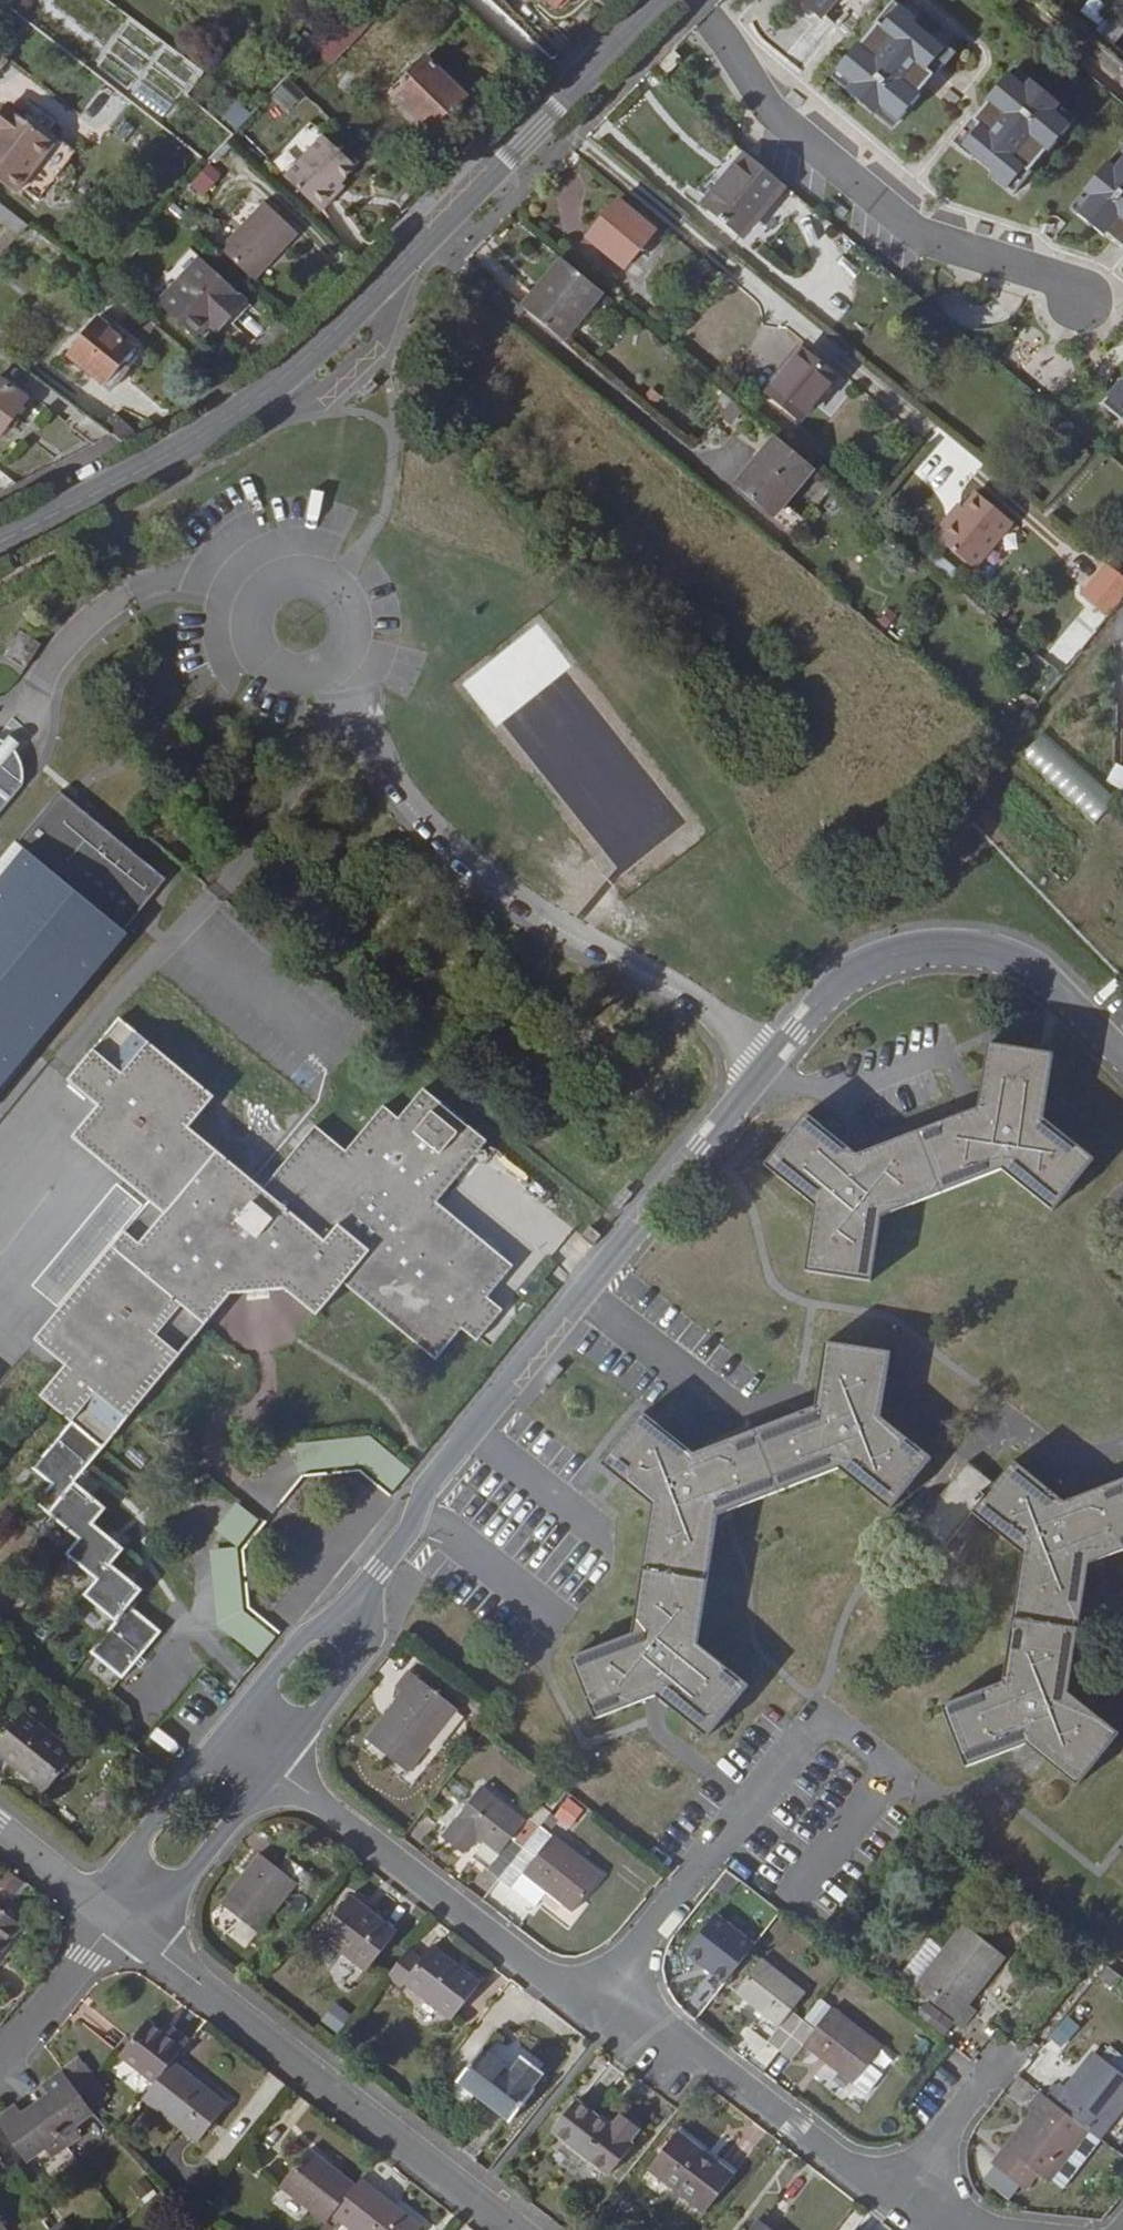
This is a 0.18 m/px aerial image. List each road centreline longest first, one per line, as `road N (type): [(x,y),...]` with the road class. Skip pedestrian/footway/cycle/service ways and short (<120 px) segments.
road 1 (tertiary): [(0,543),(255,402),(322,344),(661,0)]
road 2 (track): [(1082,560),(578,138),(533,132)]
road 3 (residential): [(360,1593),(397,1548),(432,1479),(767,1061)]
road 4 (residential): [(595,2011),(820,1717),(890,1771),(792,1899)]
road 5 (residential): [(767,1061),(647,970),(489,882),(400,782),(335,677)]
road 6 (residential): [(120,1917),(526,2229)]
road 7 (residential): [(767,1061),(837,978),(919,945),(988,949),(1044,977),(1122,1058)]
road 8 (residential): [(277,1769),(595,2011)]
road 9 (track): [(721,475),(430,234)]
road 10 (residential): [(595,2011),(655,2055),(717,2066),(896,2201)]
road 11 (residential): [(335,677),(360,648),(362,609),(342,577),(302,562),(281,565),(247,592),(238,629),(253,665)]
road 12 (residential): [(227,1730),(125,1854),(120,1917)]
road 13 (residential): [(120,1917),(183,1885),(277,1769)]
road 14 (residential): [(277,1769),(369,1646),(360,1593)]
road 15 (residential): [(360,1593),(296,1642),(227,1730)]
road 16 (residential): [(0,2065),(120,1917)]
road 17 (residential): [(896,2201),(1006,2053)]
road 18 (residential): [(0,1822),(120,1917)]
road 19 (track): [(1122,82),(1023,0)]

